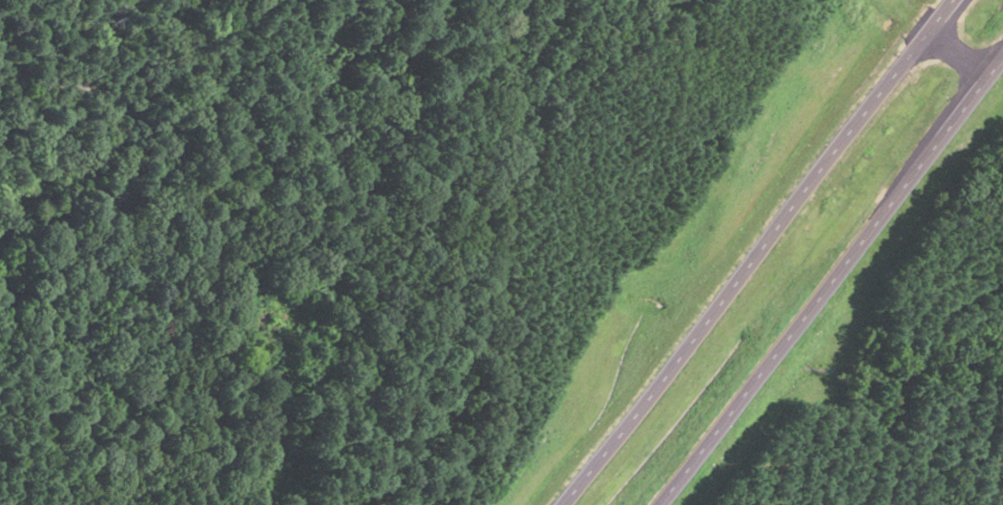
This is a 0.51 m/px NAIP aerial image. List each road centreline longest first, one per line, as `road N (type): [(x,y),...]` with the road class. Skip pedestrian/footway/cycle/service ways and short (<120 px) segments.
road 1 (trunk): [(950,0),(549,504)]
road 2 (trunk): [(654,504),(1002,52)]

